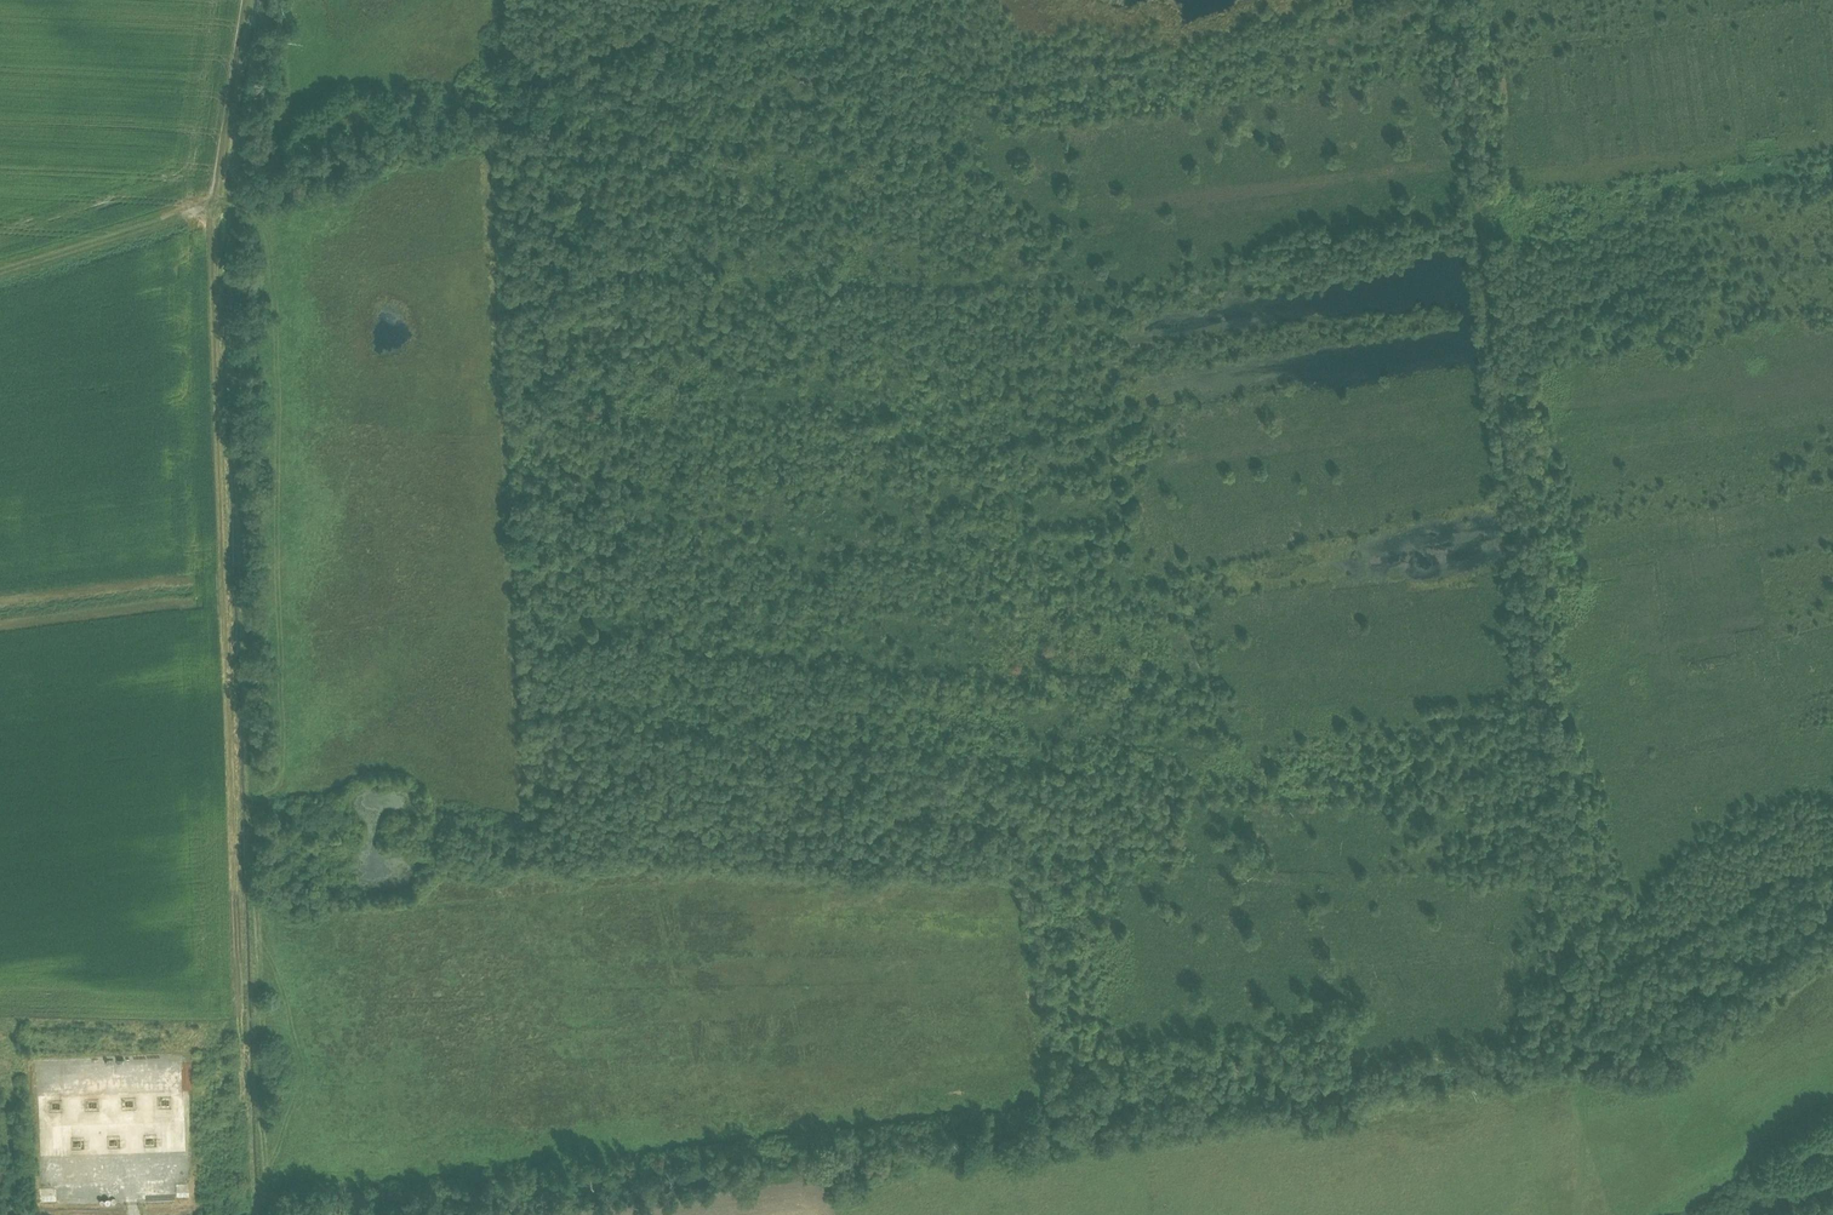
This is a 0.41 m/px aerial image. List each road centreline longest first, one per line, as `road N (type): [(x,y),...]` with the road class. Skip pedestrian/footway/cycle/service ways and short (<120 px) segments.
road 1 (track): [(0,272),(238,198)]

